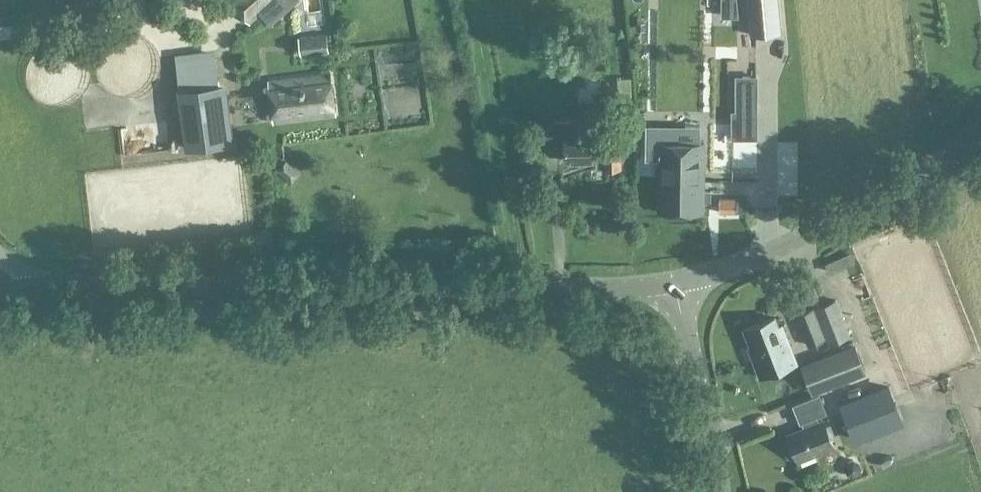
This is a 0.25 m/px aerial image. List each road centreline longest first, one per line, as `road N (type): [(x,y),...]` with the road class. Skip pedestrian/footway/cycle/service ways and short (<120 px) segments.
road 1 (tertiary): [(42,286),(572,291),(673,283)]
road 2 (tertiary): [(673,283),(799,242),(882,200),(980,130)]
road 3 (unclassified): [(724,491),(673,283)]

